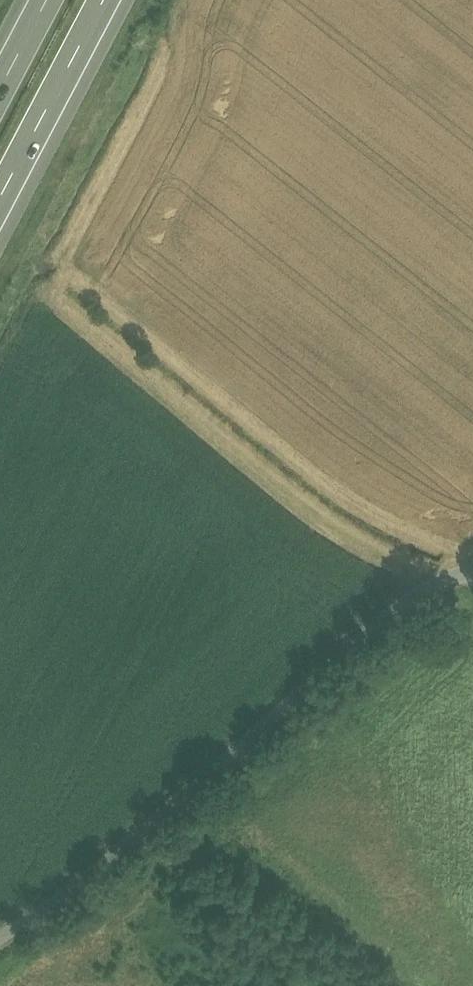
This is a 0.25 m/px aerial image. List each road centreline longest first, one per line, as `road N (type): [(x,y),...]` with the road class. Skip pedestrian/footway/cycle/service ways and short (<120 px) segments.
road 1 (unclassified): [(0,937),(67,896),(407,601),(472,571)]
road 2 (motorway): [(0,222),(116,0)]

